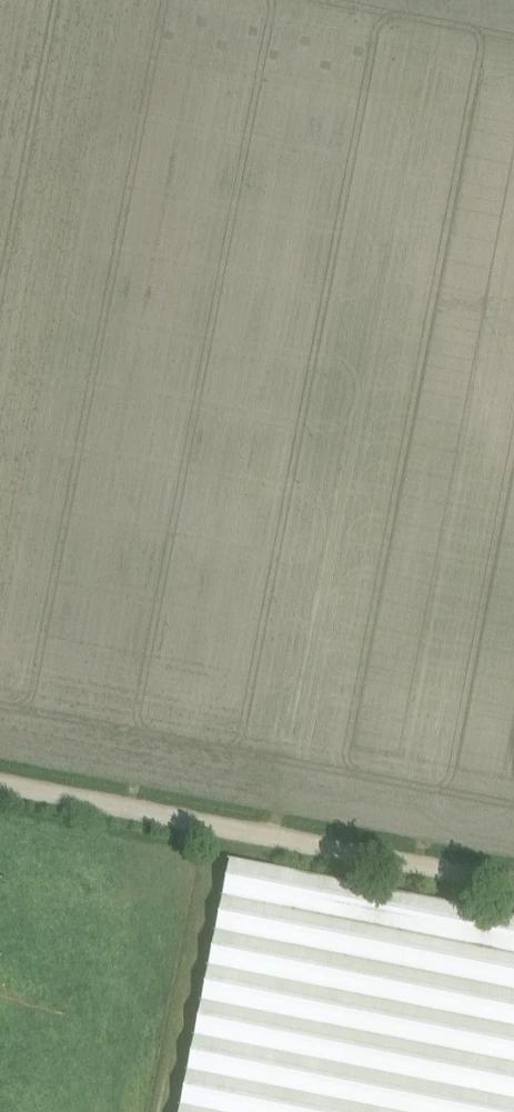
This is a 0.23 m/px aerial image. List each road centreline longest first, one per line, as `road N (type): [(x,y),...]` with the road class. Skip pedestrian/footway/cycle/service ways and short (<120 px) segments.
road 1 (track): [(513,882),(0,784)]

